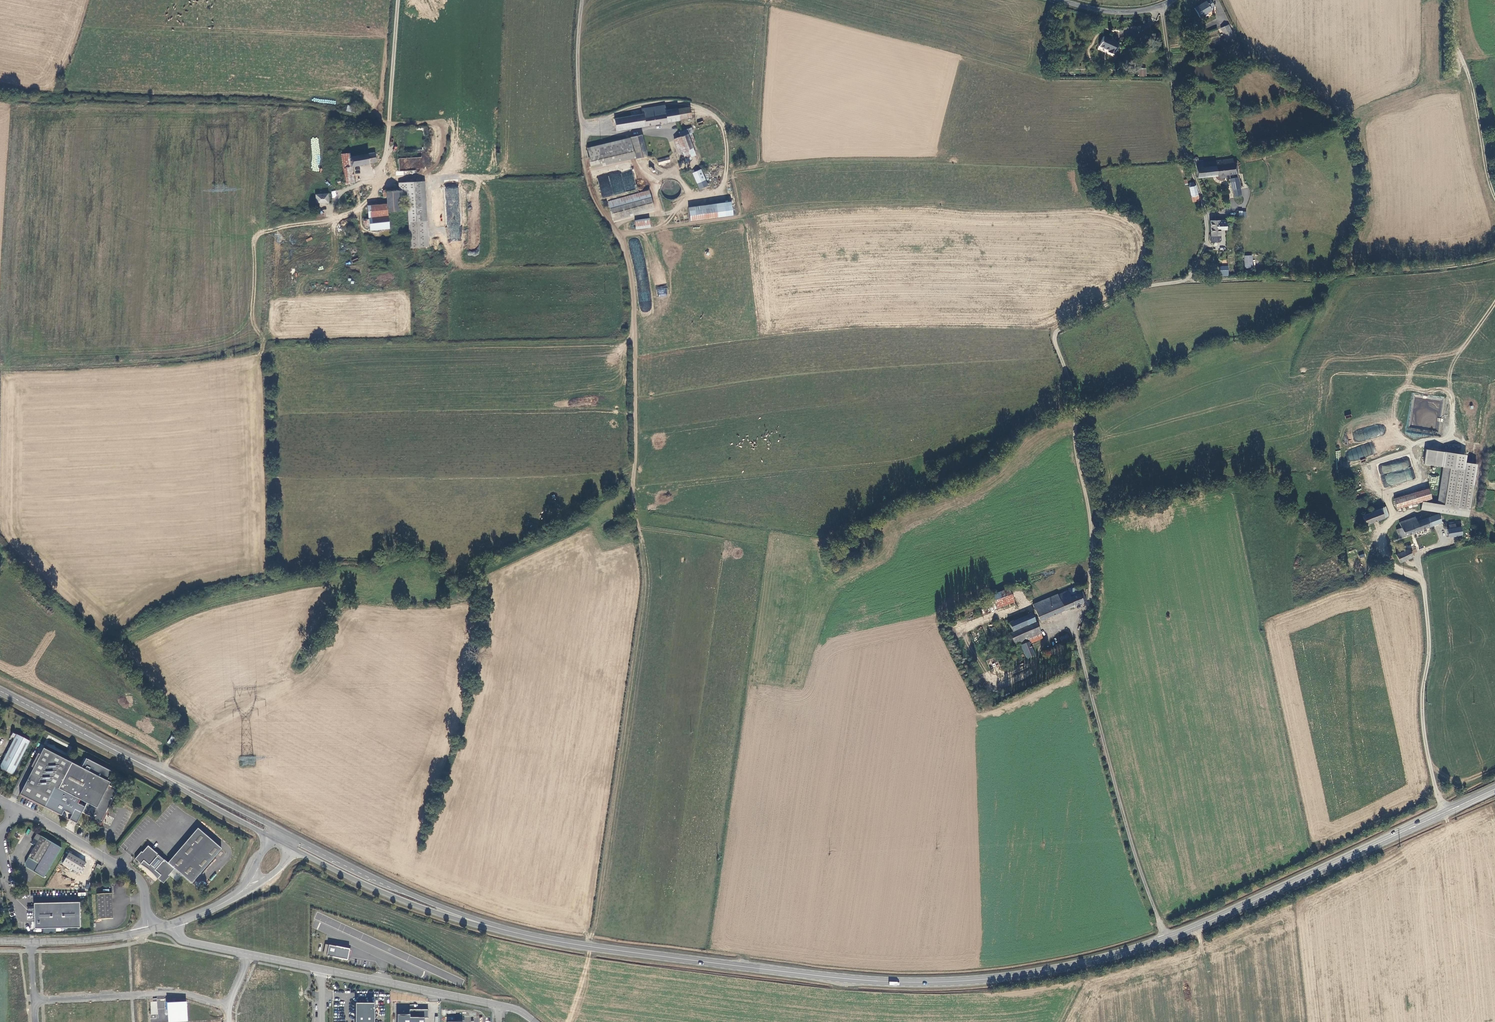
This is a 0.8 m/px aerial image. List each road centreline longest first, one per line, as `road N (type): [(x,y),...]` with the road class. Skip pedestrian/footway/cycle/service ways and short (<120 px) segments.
road 1 (track): [(591,947),(644,578),(632,485),(633,285),(623,246),(590,189),(583,127)]
road 2 (track): [(1161,6),(1181,141),(1207,227),(1186,277),(1118,296),(1054,337),(1074,393),(1076,449),(1090,509),(1090,584),(1077,634)]
road 3 (primary): [(1166,939),(1022,975),(901,982),(648,955),(492,926)]
road 4 (track): [(1494,303),(1449,372),(1459,440),(1437,446),(1389,492),(1393,516),(1381,529),(1389,559),(1421,576)]
road 5 (residential): [(1077,634),(1136,861),(1166,939)]
road 6 (primary): [(1445,813),(1166,939)]
road 7 (residential): [(1417,549),(1430,651),(1423,723),(1445,813)]
road 8 (track): [(1494,258),(1323,280),(1262,278)]
road 9 (primary): [(492,926),(287,834)]
road 10 (primary): [(289,846),(408,902),(492,926)]
road 11 (track): [(1450,0),(1454,49),(1470,81),(1494,197)]
road 12 (residential): [(35,1001),(180,993),(230,1009)]
road 13 (unclassified): [(398,0),(387,151),(377,173)]
road 14 (primary): [(155,771),(0,691)]
road 15 (unclassified): [(582,0),(583,127),(615,134)]
road 16 (tertiary): [(29,942),(172,924)]
road 17 (primary): [(281,830),(155,771)]
road 18 (primary): [(155,771),(270,837)]
road 19 (tertiary): [(499,1006),(380,981)]

